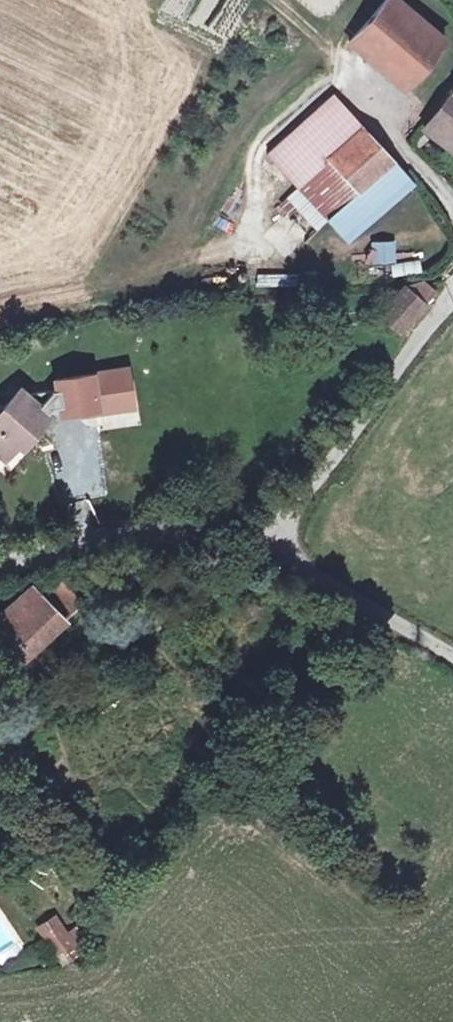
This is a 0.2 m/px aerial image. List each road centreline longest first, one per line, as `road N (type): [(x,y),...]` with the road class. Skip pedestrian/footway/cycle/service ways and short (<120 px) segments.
road 1 (residential): [(452,298),(279,526)]
road 2 (unclassified): [(279,526),(59,548),(0,567)]
road 3 (unclassified): [(279,526),(300,558),(452,656)]
road 4 (residential): [(346,56),(378,122),(452,208)]

